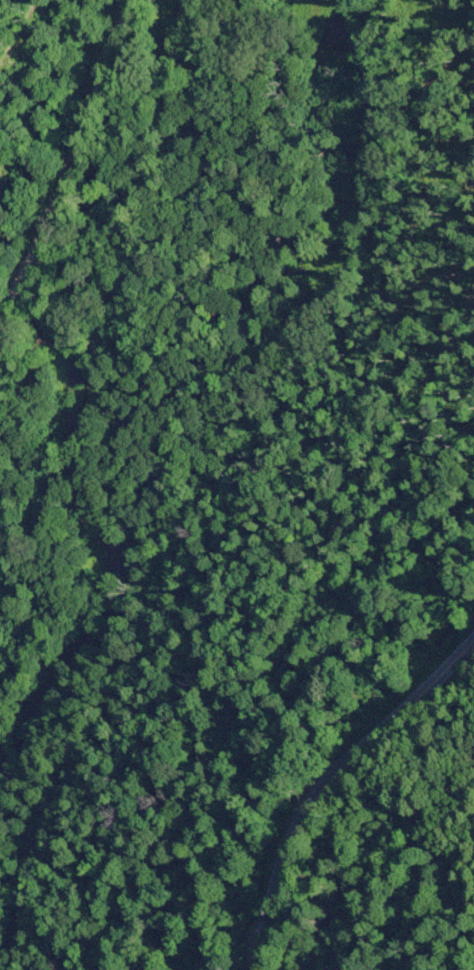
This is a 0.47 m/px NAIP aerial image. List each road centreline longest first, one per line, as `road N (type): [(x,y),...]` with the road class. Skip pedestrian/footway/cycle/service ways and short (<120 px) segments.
road 1 (primary): [(251,969),(272,860),(303,795),(473,634)]
road 2 (residential): [(0,304),(52,198),(129,0)]

